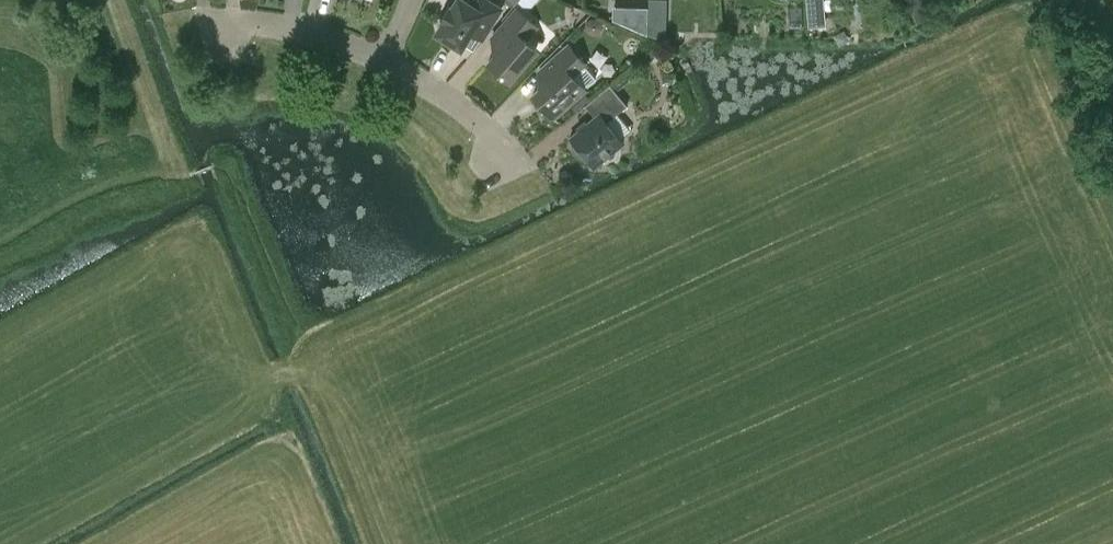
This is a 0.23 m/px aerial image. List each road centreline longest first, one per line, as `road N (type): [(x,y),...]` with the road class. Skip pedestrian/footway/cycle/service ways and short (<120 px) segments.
road 1 (residential): [(387,58),(308,31),(226,21)]
road 2 (residential): [(515,159),(457,102),(387,58)]

